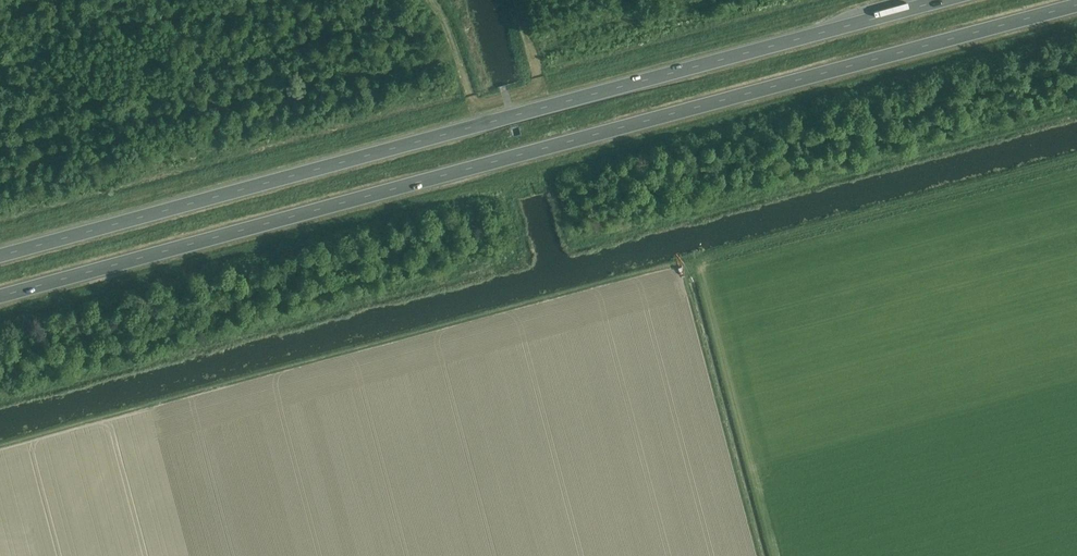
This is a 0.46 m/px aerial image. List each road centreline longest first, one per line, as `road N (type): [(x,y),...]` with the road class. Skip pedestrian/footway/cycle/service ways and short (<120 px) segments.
road 1 (trunk): [(0,299),(1076,7)]
road 2 (trunk): [(946,0),(0,258)]

